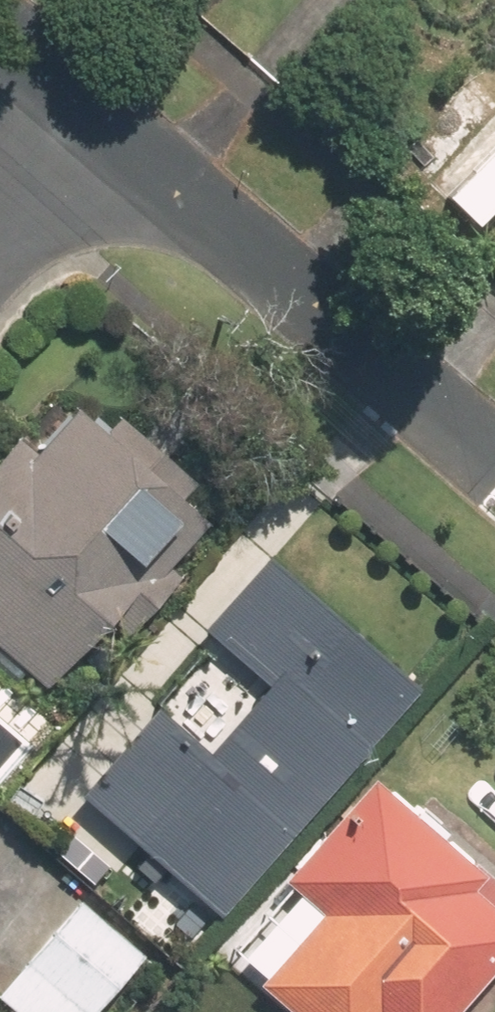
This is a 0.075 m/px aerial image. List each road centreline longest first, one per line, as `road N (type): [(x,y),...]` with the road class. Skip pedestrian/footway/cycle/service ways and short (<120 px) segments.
road 1 (residential): [(101,123),(494,464)]
road 2 (residential): [(0,235),(101,123)]
road 3 (residential): [(0,35),(101,123)]

